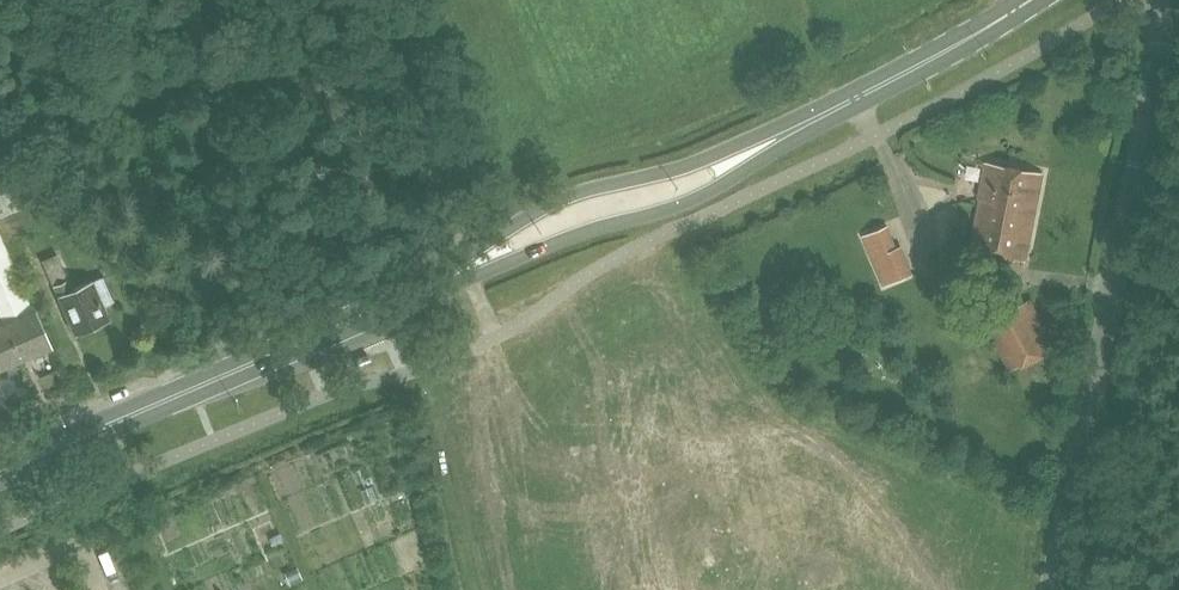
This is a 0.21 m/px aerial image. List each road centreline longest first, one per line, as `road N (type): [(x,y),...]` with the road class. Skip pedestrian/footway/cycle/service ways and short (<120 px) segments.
road 1 (unclassified): [(1053,589),(1162,34),(1157,0)]
road 2 (secondary): [(0,471),(402,298)]
road 3 (secondary): [(798,128),(565,197),(402,298)]
road 4 (secondary): [(402,298),(703,195),(798,128)]
road 5 (track): [(496,335),(382,0)]
road 6 (secondary): [(798,128),(916,70),(1030,0)]

